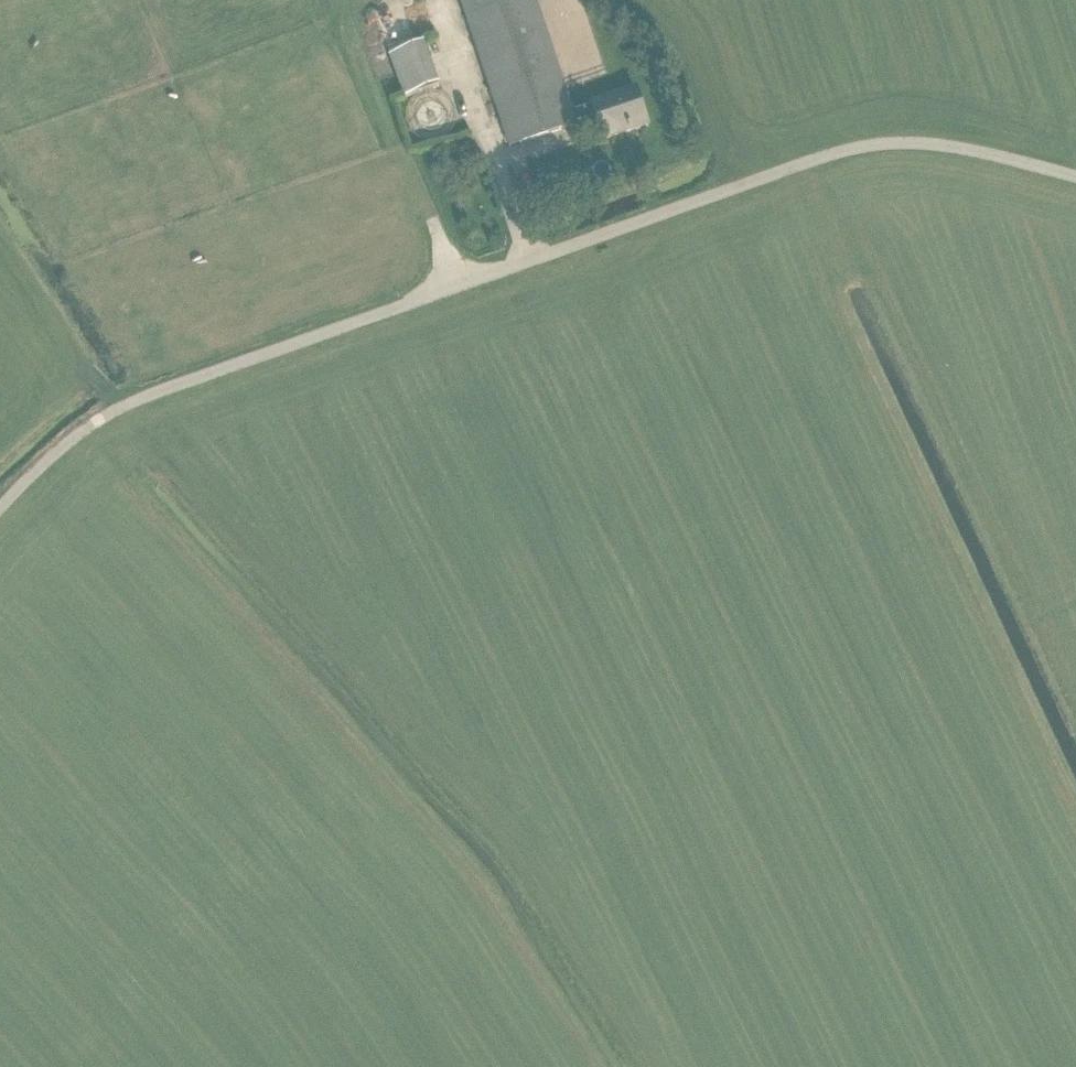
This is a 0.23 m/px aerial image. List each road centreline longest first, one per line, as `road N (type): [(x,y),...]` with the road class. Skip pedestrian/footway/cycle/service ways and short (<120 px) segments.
road 1 (unclassified): [(0,512),(82,432),(146,397),(837,154),(945,145),(1075,178)]

